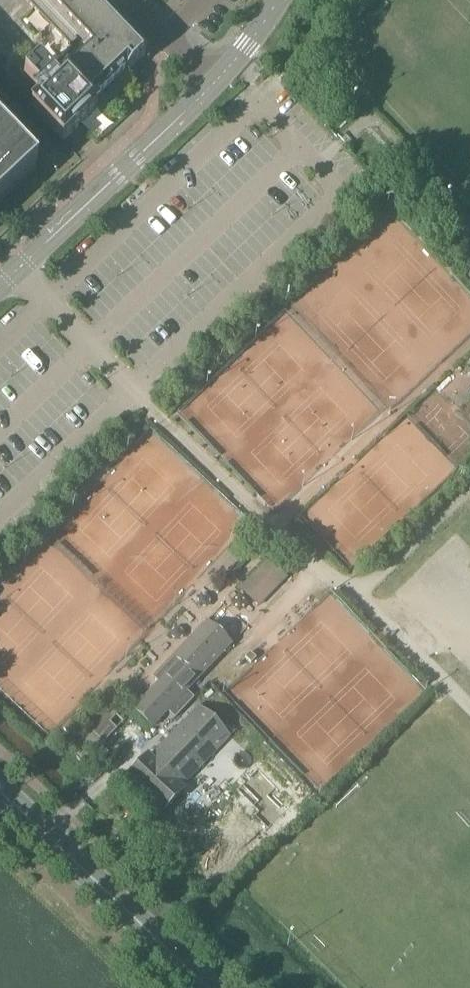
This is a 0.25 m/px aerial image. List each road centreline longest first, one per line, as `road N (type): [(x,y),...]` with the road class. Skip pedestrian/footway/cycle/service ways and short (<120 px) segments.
road 1 (tertiary): [(0,289),(219,82)]
road 2 (secondary): [(197,987),(0,795)]

